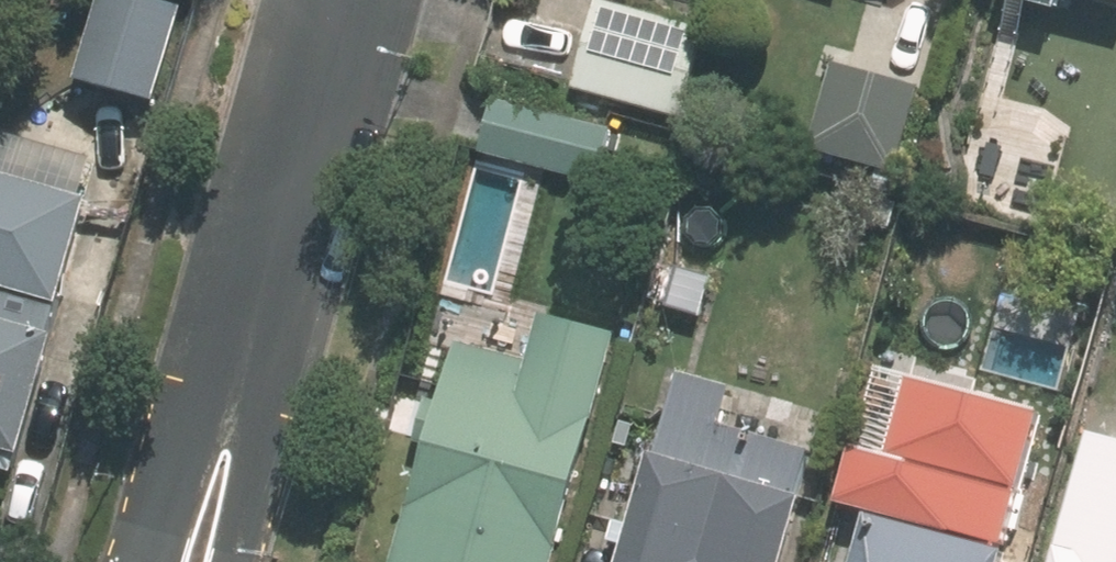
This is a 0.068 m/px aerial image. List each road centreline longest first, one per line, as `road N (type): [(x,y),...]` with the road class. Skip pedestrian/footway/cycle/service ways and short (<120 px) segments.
road 1 (residential): [(239,366),(344,0)]
road 2 (residential): [(143,561),(170,458),(239,366)]
road 3 (residential): [(239,366),(253,478),(233,561)]

